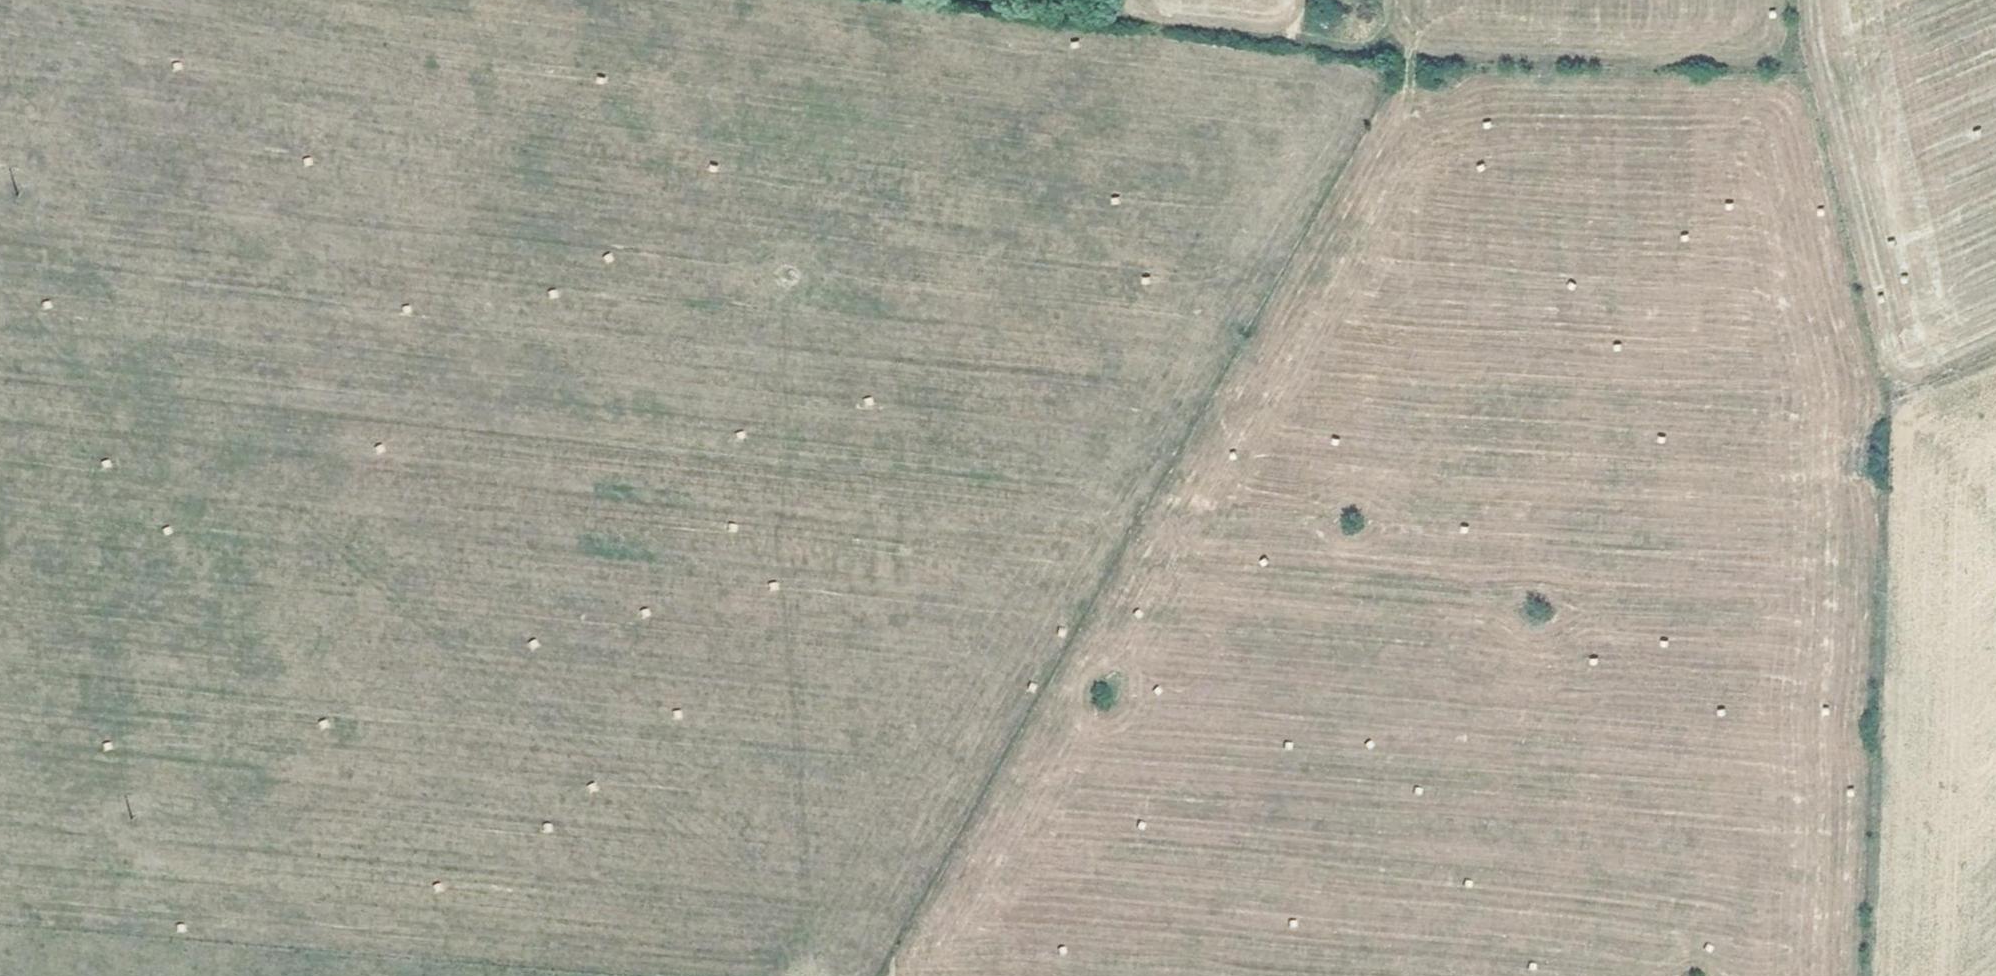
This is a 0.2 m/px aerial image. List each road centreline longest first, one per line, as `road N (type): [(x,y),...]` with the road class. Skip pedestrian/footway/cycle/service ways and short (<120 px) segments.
road 1 (track): [(995,0),(1364,47)]

